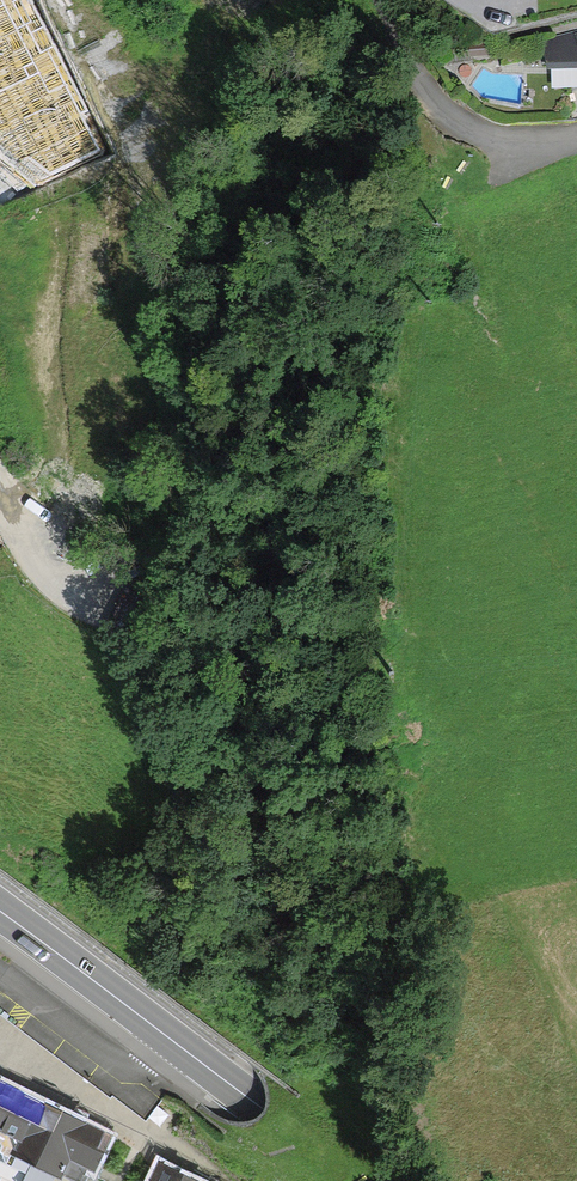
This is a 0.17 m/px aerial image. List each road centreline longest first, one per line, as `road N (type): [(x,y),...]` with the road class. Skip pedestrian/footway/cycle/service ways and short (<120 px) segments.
road 1 (primary): [(0,914),(363,1180)]
road 2 (residential): [(576,131),(524,141),(490,136),(435,106),(393,61),(371,0)]
road 3 (track): [(576,731),(525,745),(480,736),(410,694)]

